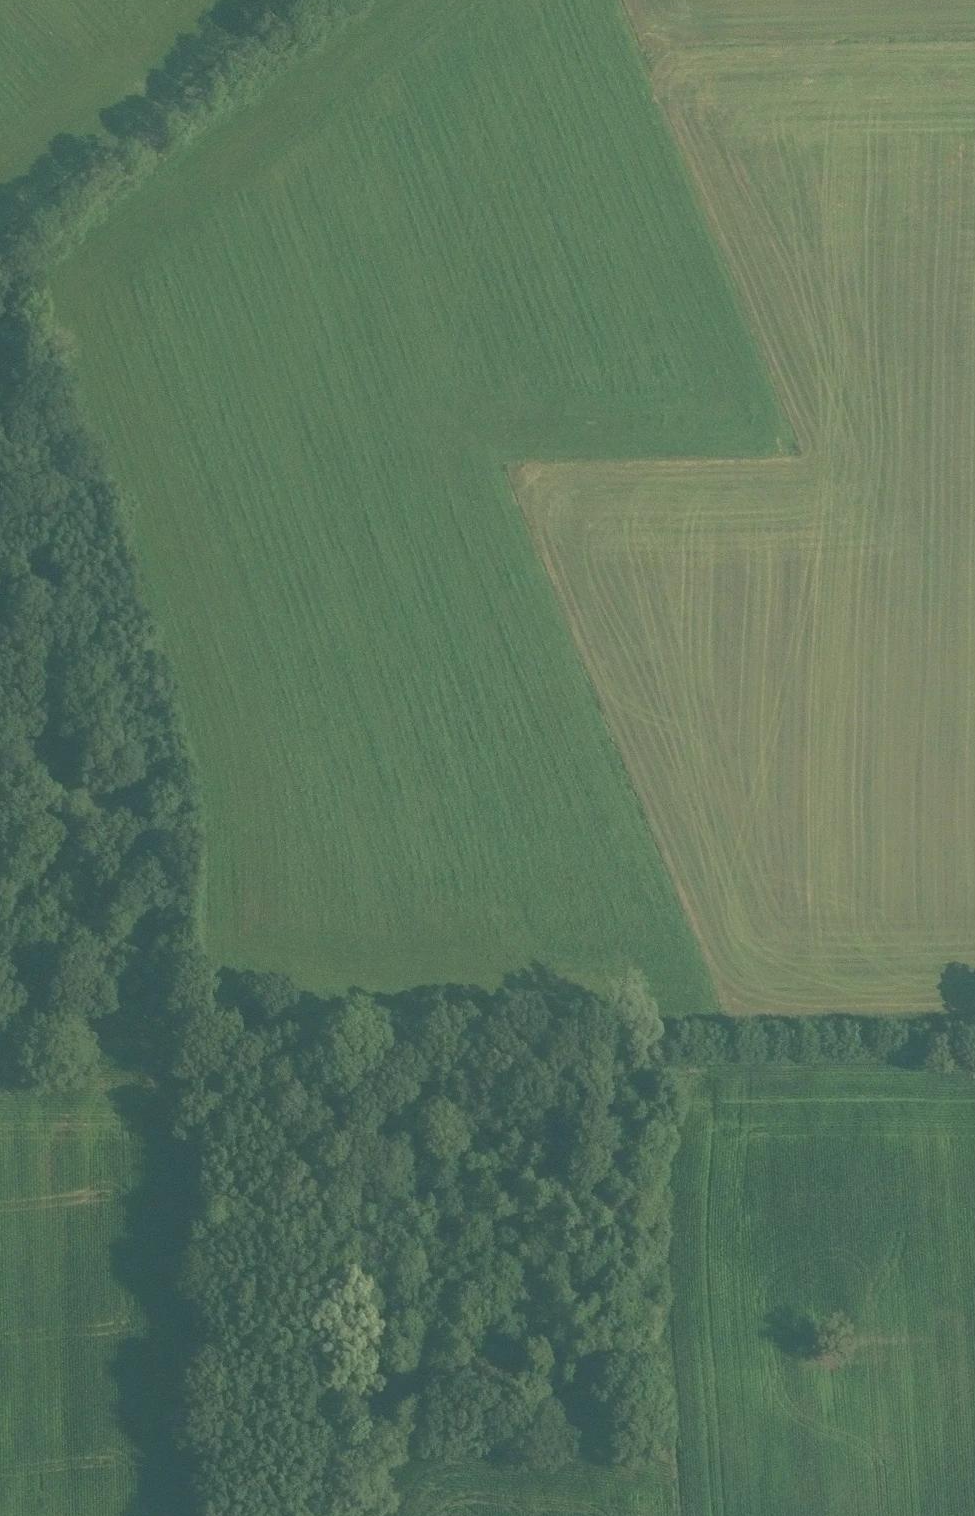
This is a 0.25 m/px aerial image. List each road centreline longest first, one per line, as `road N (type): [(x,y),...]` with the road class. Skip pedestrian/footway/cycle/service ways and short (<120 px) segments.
road 1 (unclassified): [(0,263),(330,0)]

